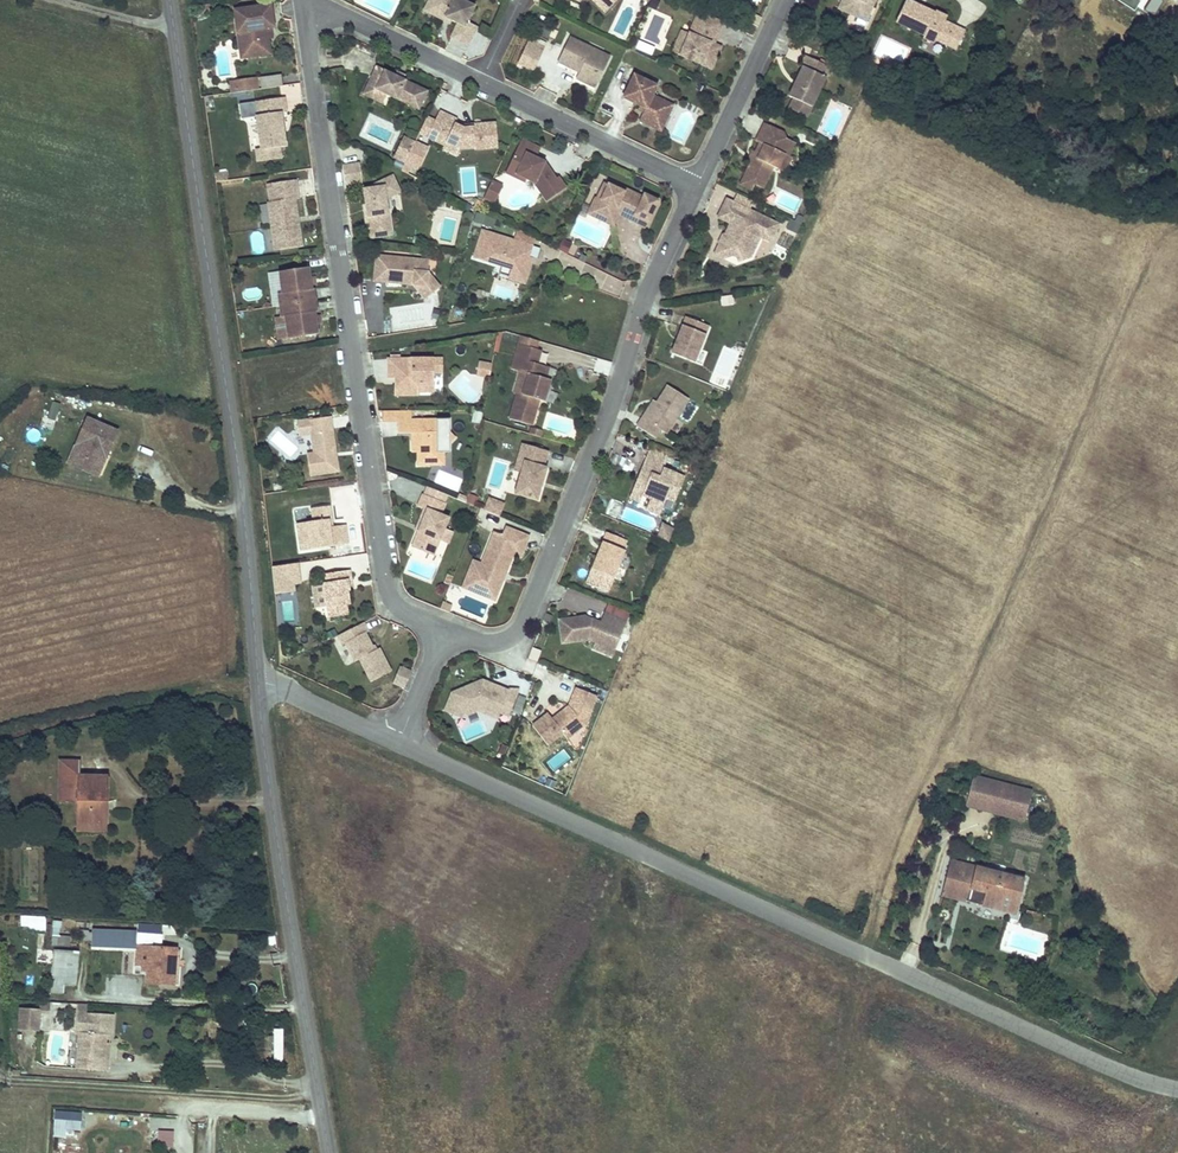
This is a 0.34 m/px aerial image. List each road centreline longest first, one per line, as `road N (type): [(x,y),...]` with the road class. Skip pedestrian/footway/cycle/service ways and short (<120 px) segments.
road 1 (unclassified): [(398,742),(1112,1069),(1177,1090)]
road 2 (tertiary): [(170,0),(234,439),(259,685)]
road 3 (residential): [(304,0),(387,590),(398,610),(446,635)]
road 4 (residential): [(446,635),(490,644),(512,638),(528,619),(695,186)]
road 5 (tertiary): [(259,685),(329,1152)]
road 6 (residential): [(695,186),(318,0)]
road 7 (residential): [(784,0),(695,186)]
road 8 (unclassified): [(259,685),(278,685),(398,742)]

